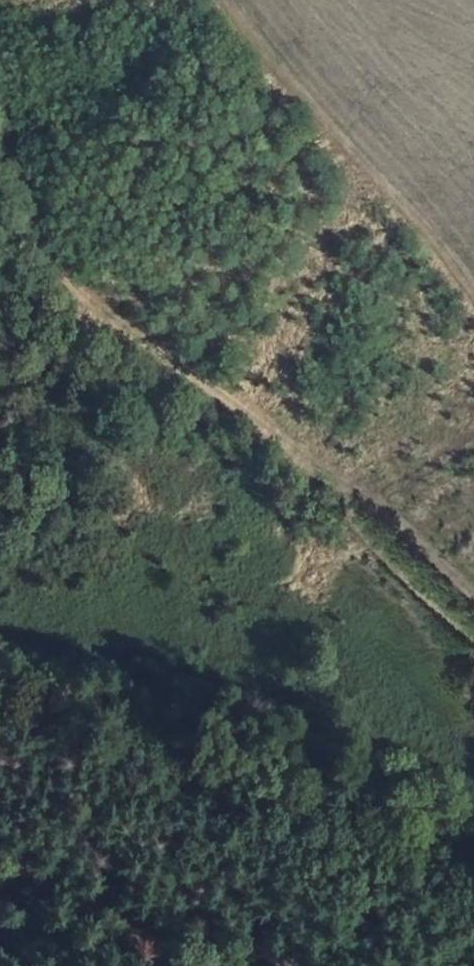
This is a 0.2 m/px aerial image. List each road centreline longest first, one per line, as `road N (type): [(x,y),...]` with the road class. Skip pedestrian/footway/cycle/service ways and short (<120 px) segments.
road 1 (track): [(0,866),(175,965)]

